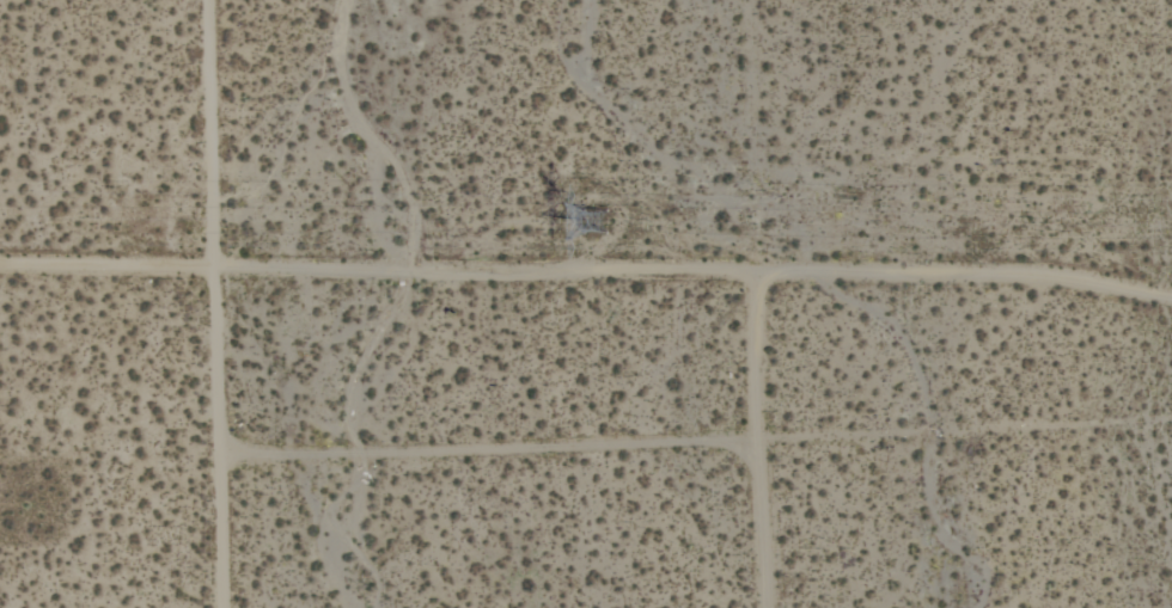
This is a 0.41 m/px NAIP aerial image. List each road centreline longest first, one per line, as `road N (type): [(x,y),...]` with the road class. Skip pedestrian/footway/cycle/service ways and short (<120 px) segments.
road 1 (residential): [(0,266),(1056,274),(1171,296)]
road 2 (residential): [(217,607),(218,0)]
road 3 (residential): [(756,271),(762,607)]

